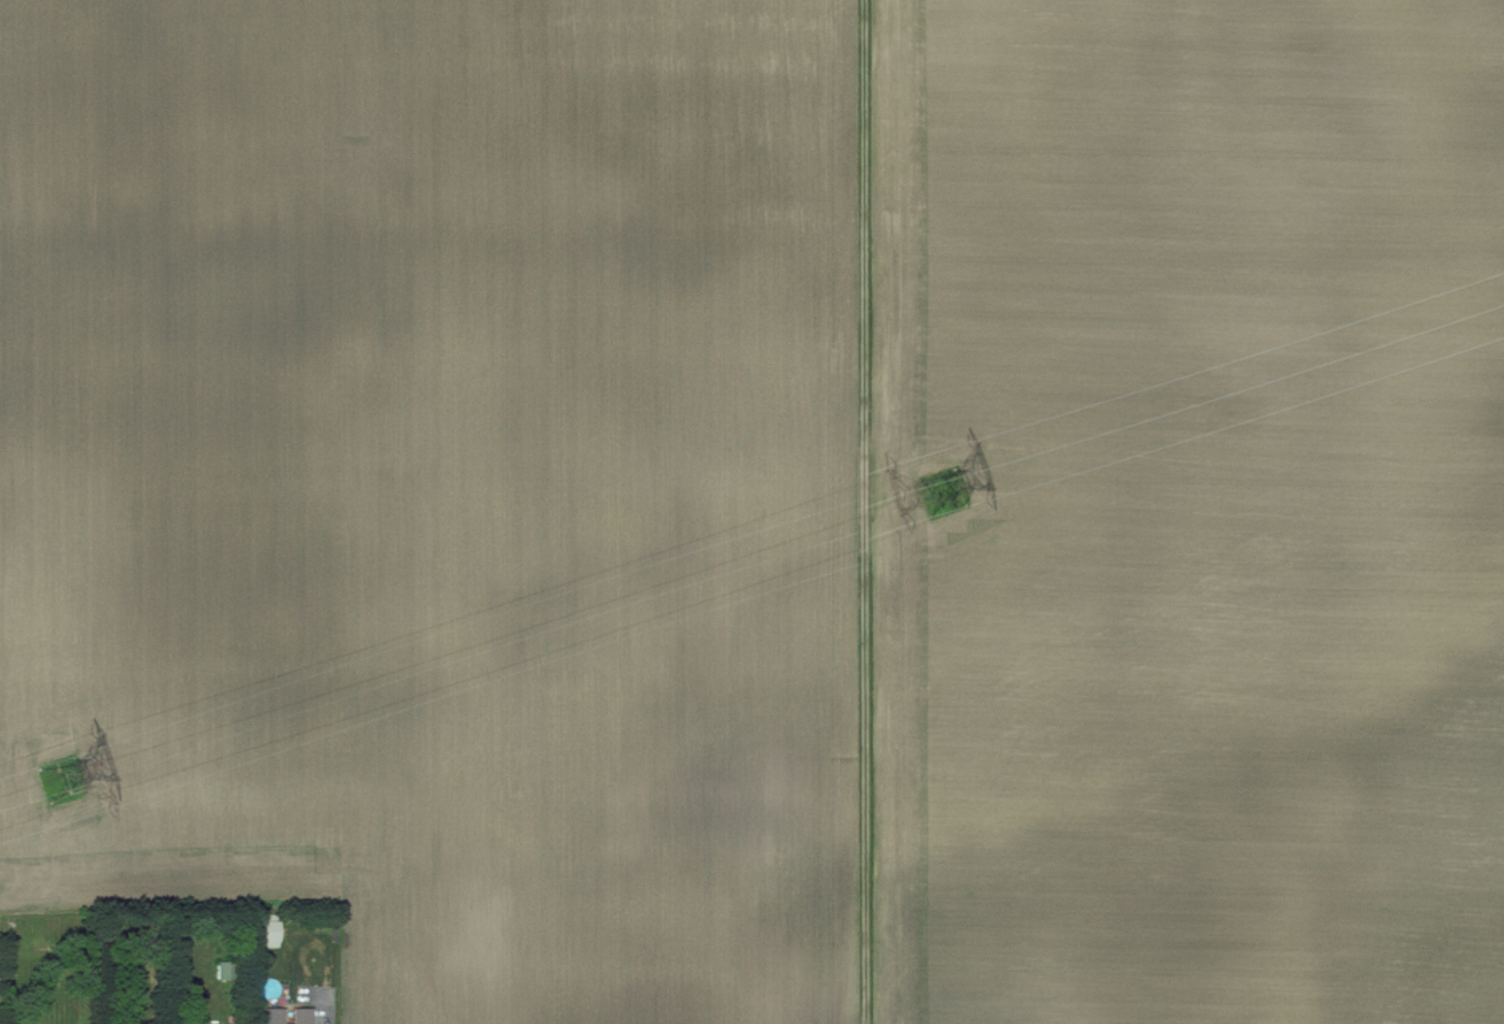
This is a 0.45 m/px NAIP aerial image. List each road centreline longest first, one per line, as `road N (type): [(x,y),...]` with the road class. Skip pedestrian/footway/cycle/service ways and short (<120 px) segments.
road 1 (residential): [(860,0),(867,1023)]

